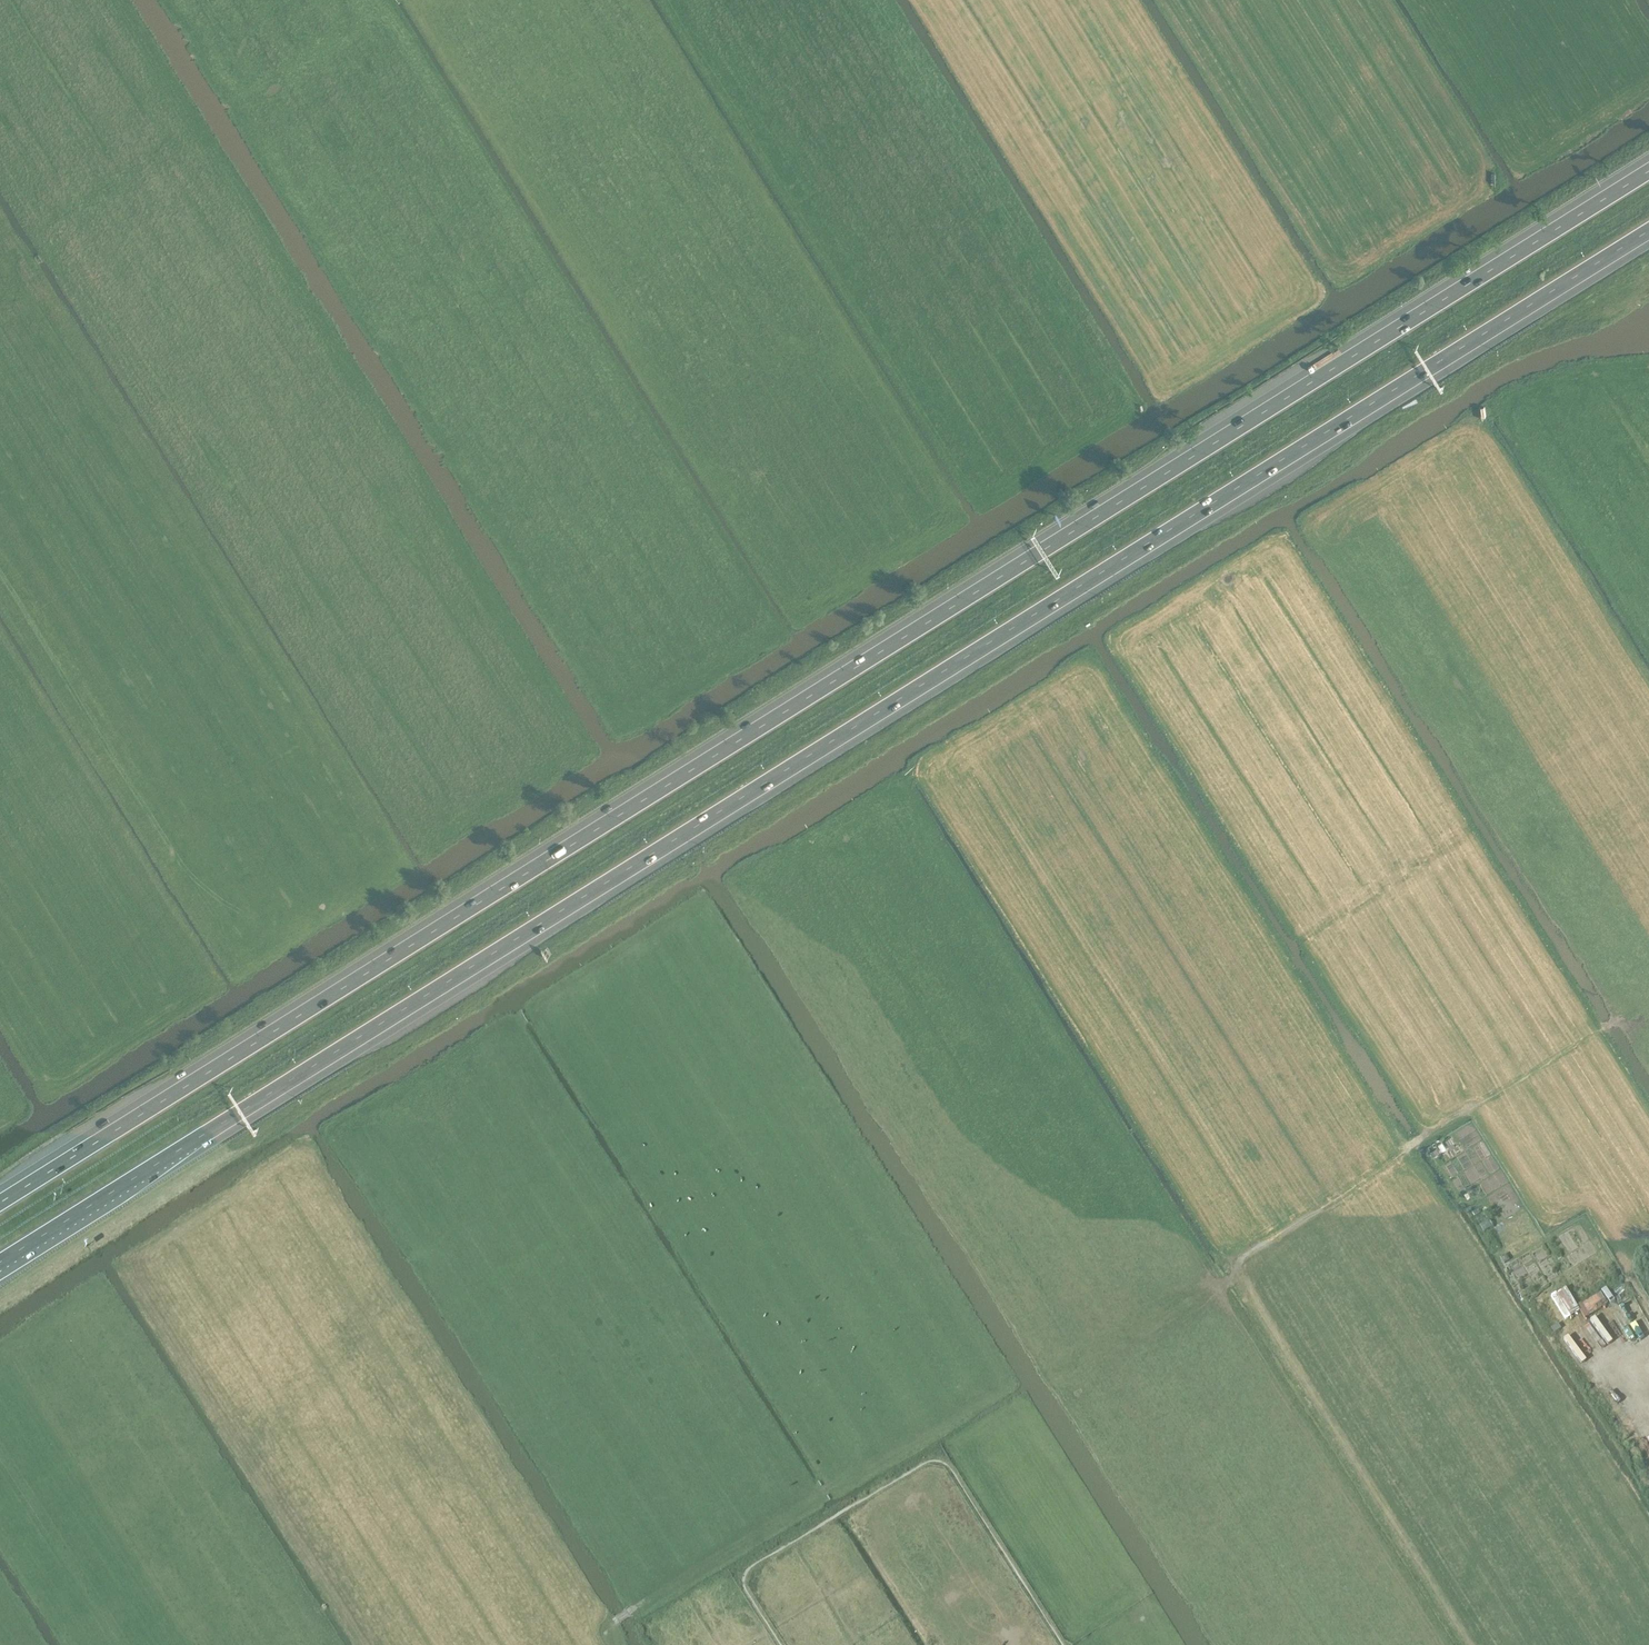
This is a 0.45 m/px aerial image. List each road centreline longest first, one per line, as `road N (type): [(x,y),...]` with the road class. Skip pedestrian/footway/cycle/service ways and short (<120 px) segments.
road 1 (motorway): [(0,1267),(1648,235)]
road 2 (motorway): [(1648,171),(0,1201)]

